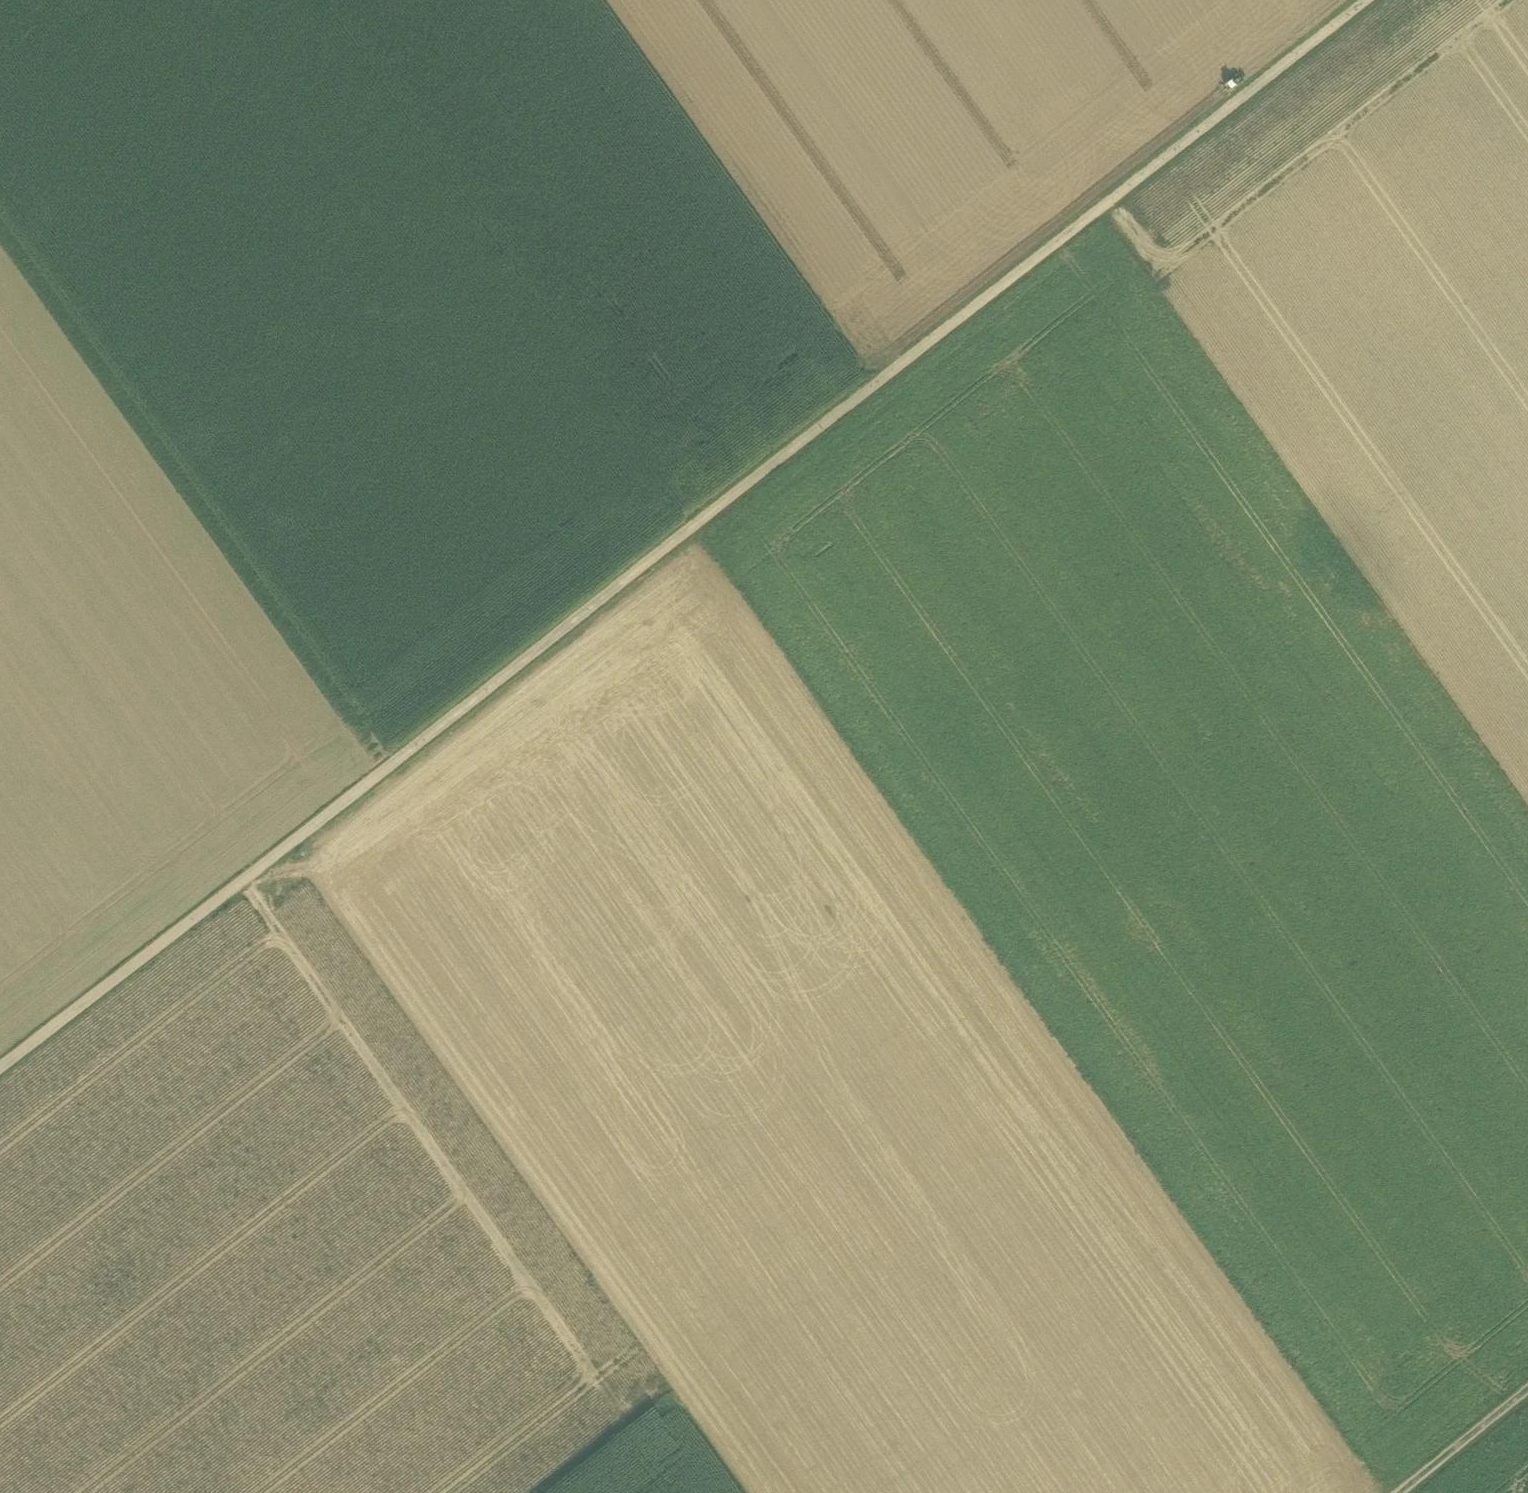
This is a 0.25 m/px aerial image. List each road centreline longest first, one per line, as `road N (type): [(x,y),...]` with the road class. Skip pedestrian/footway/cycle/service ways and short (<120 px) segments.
road 1 (track): [(1369,0),(0,1068)]
road 2 (track): [(1527,1388),(1399,1492)]

